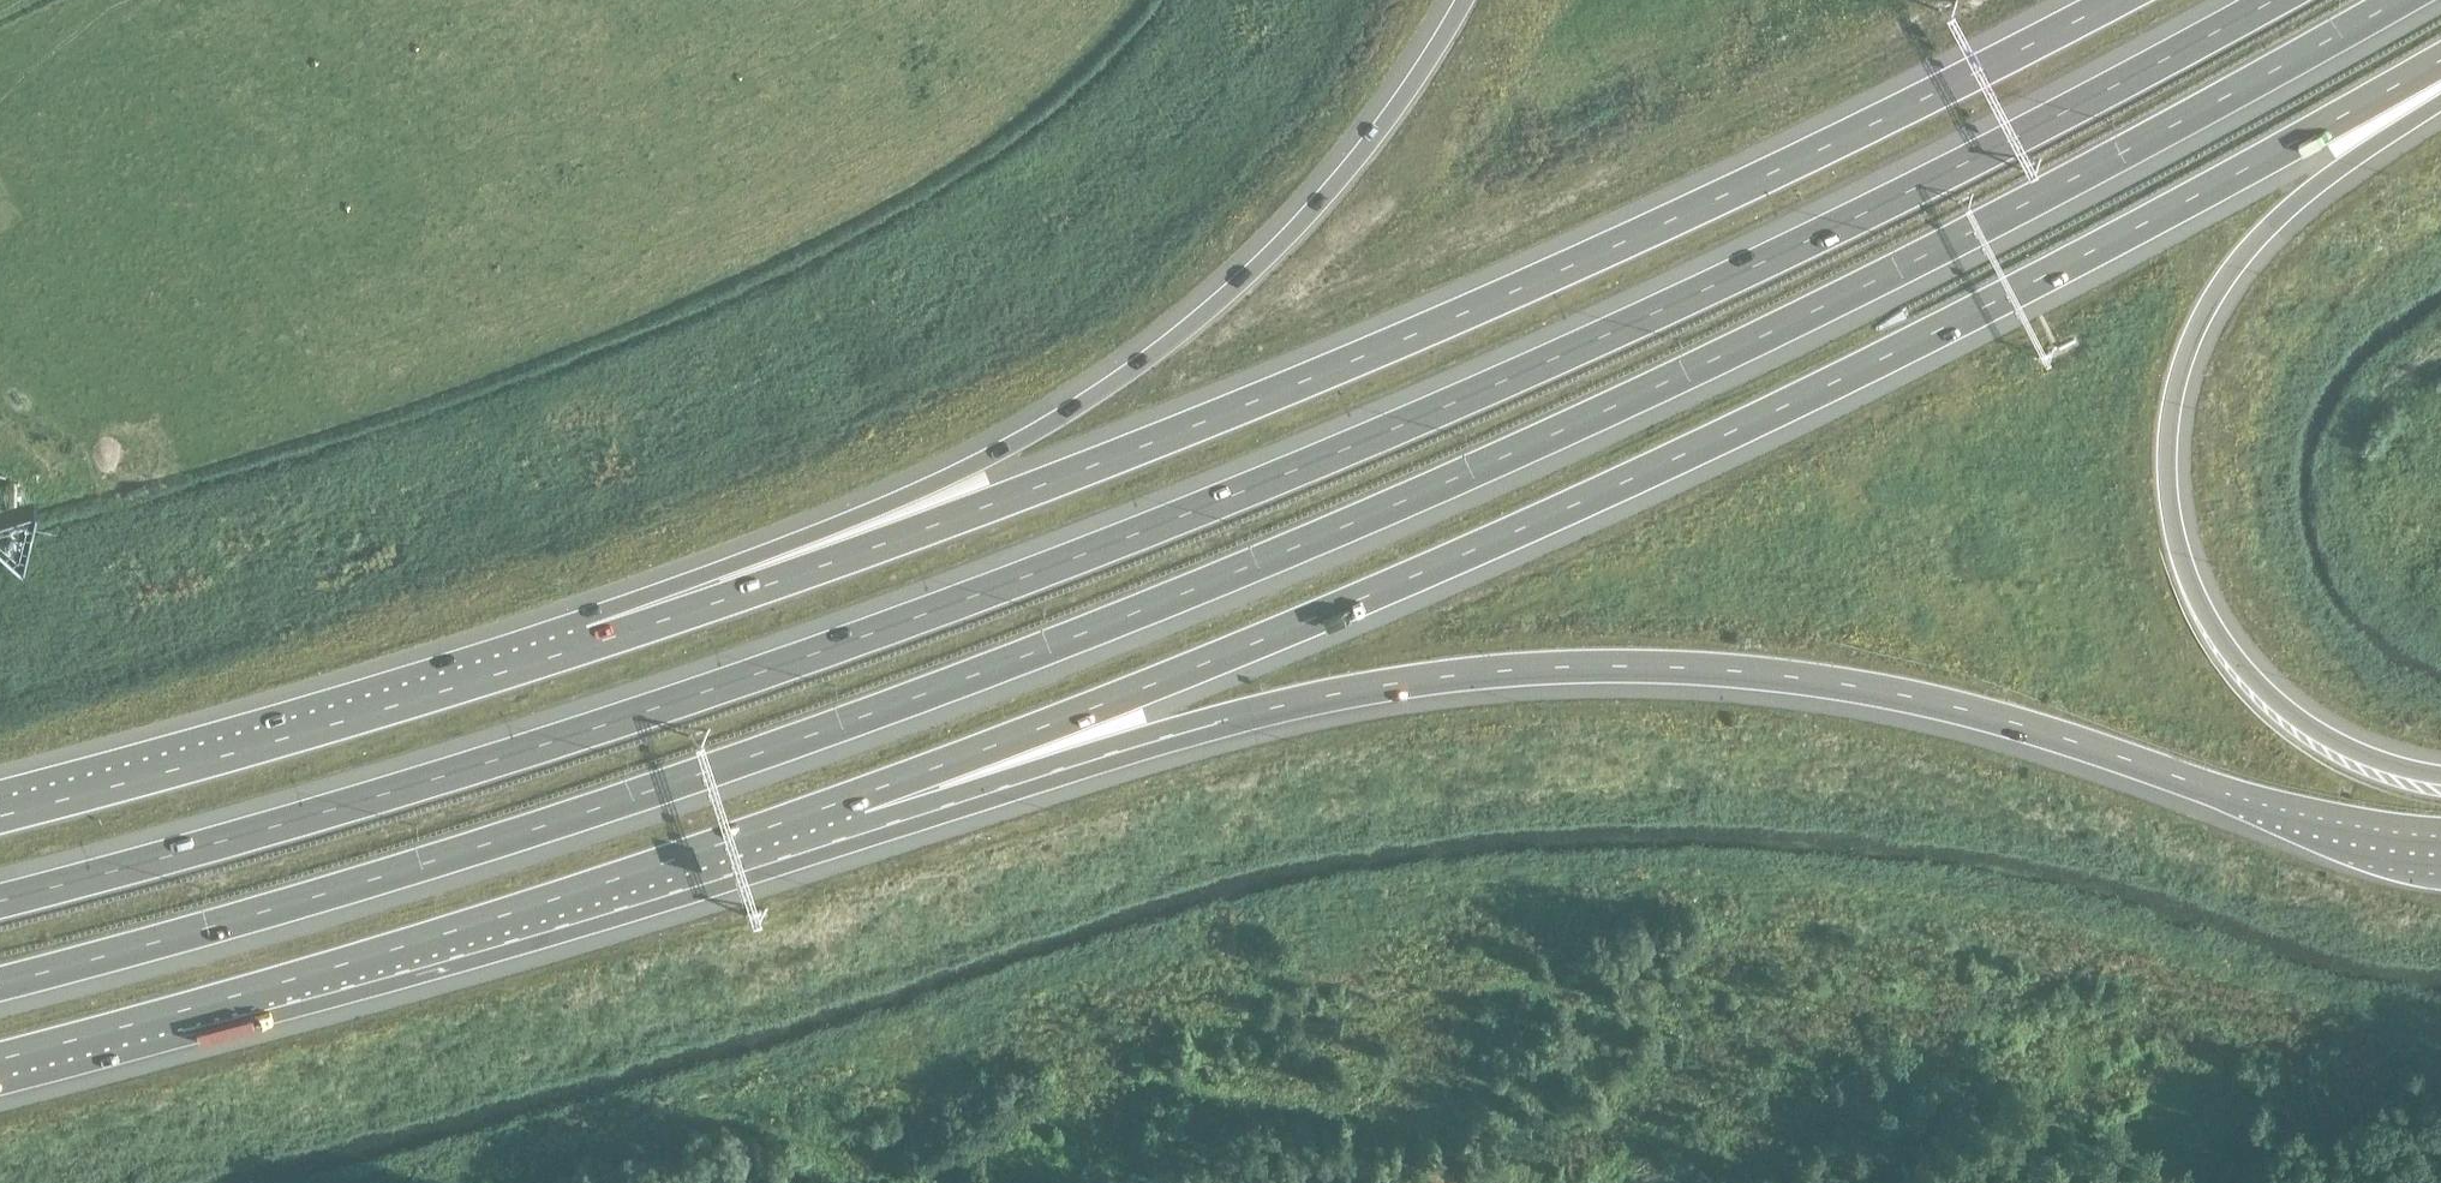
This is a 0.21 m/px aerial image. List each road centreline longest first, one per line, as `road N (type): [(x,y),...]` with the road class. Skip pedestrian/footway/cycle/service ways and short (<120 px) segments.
road 1 (motorway): [(0,976),(465,844),(734,754),(1203,578),(1719,354),(2390,0)]
road 2 (motorway): [(2266,0),(2001,142),(1484,389),(1018,579),(456,771),(0,898)]
road 3 (motorway): [(860,801),(1747,416),(2247,168),(2440,60)]
road 4 (motorway): [(2115,0),(1719,197),(1454,318),(997,501),(592,641)]
road 5 (motorway): [(860,801),(1378,691),(1525,672),(1683,670),(1866,692),(2090,748),(2368,837),(2440,845)]
road 6 (motorway): [(1469,0),(1448,44),(1333,197),(1219,309),(1097,394),(982,459),(592,641)]
road 7 (motorway): [(2440,771),(2304,724),(2234,652),(2179,548),(2161,446),(2181,356),(2228,263),(2324,180),(2440,104)]
road 8 (motorway): [(0,1061),(547,904),(860,801)]
road 9 (motorway): [(592,641),(0,813)]

